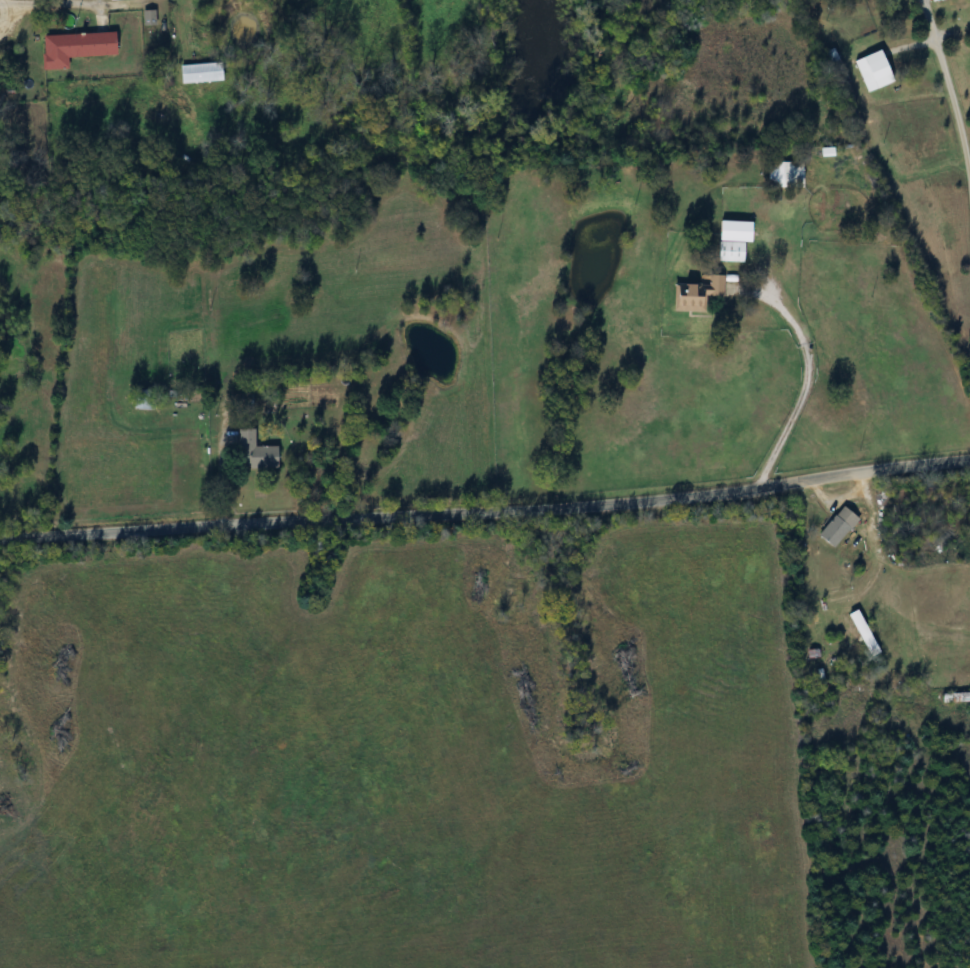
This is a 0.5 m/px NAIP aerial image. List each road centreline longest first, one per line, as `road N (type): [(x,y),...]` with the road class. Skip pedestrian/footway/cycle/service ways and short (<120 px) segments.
road 1 (residential): [(0,538),(509,513),(969,459)]

